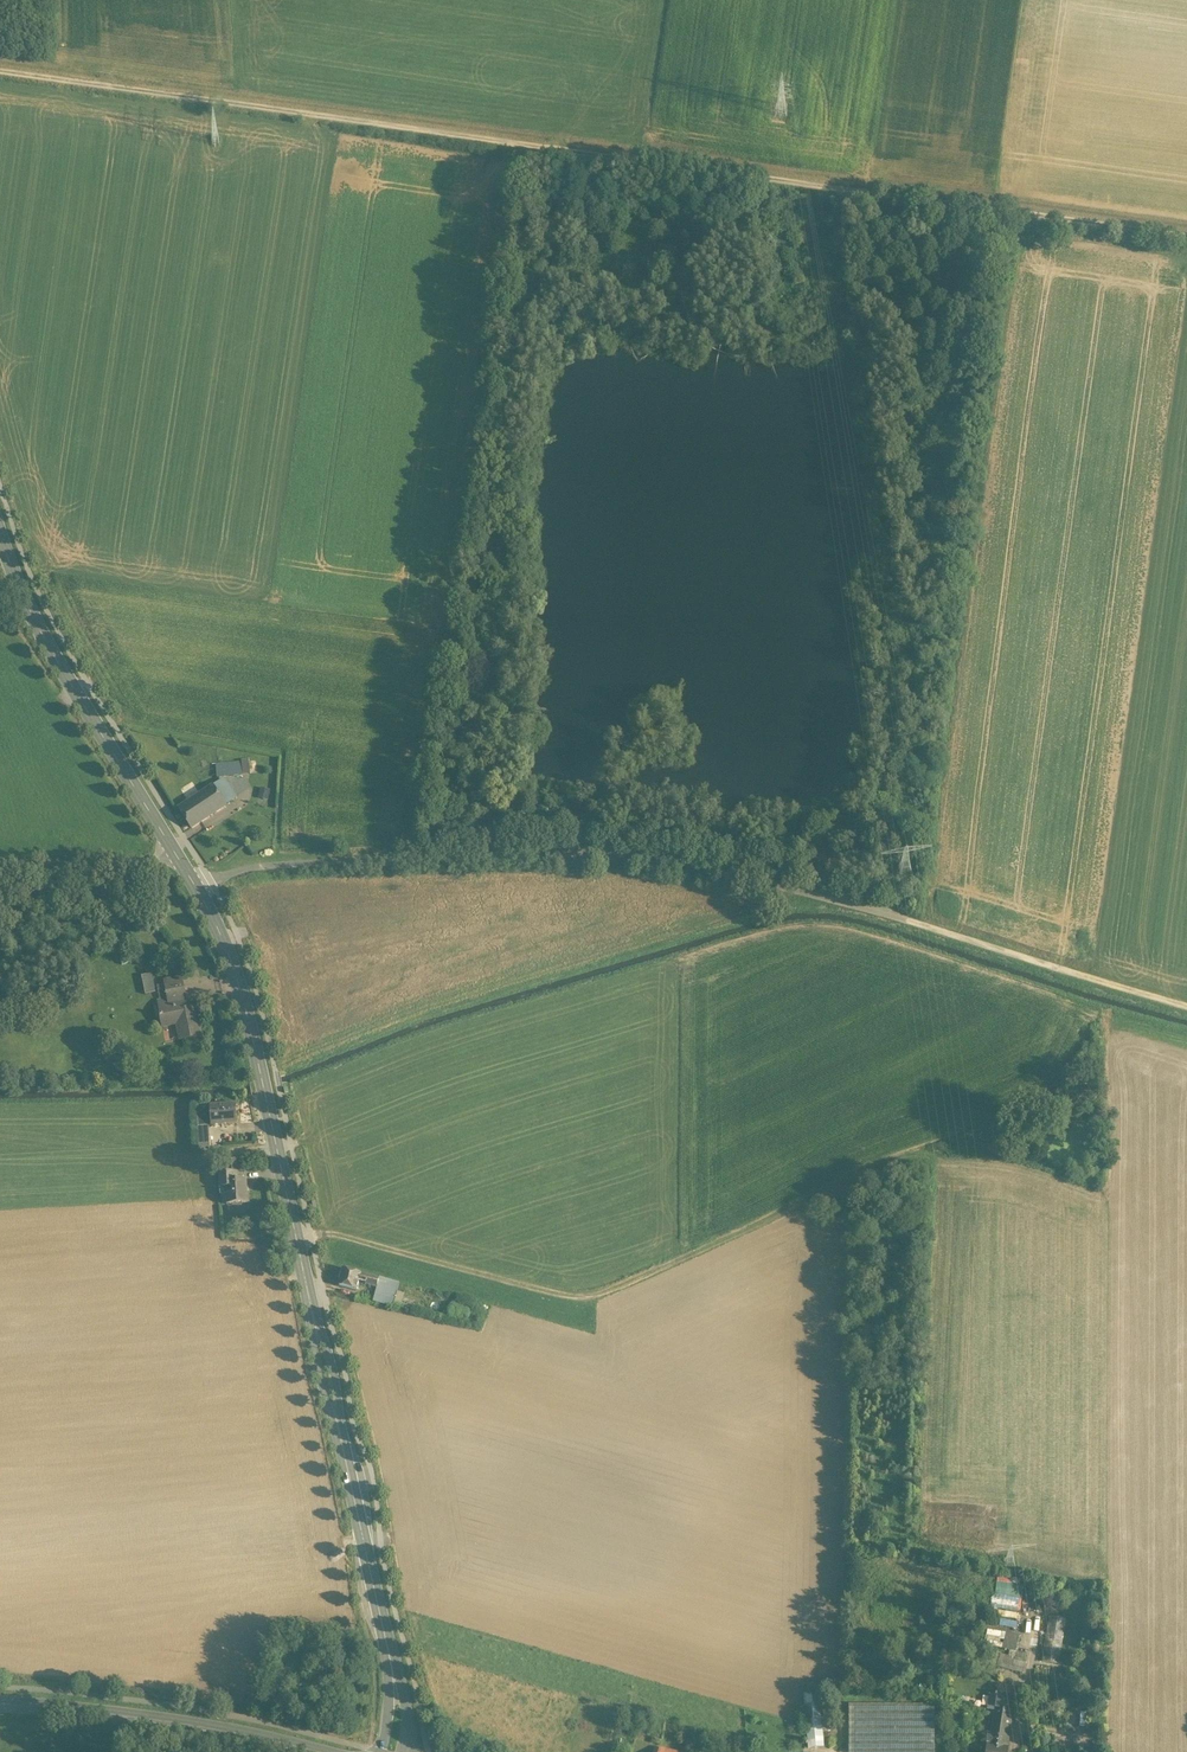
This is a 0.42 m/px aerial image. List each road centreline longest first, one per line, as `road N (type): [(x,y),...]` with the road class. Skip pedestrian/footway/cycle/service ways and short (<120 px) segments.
road 1 (tertiary): [(399,1751),(400,1684),(236,956),(59,657),(0,515)]
road 2 (track): [(1186,237),(0,70)]
road 3 (track): [(209,878),(258,865),(606,853),(906,918),(1186,1006)]
road 4 (track): [(296,1239),(331,1234),(584,1301),(968,1135)]
road 5 (secondary): [(0,1707),(198,1729),(299,1751)]
road 6 (track): [(0,866),(193,851)]

